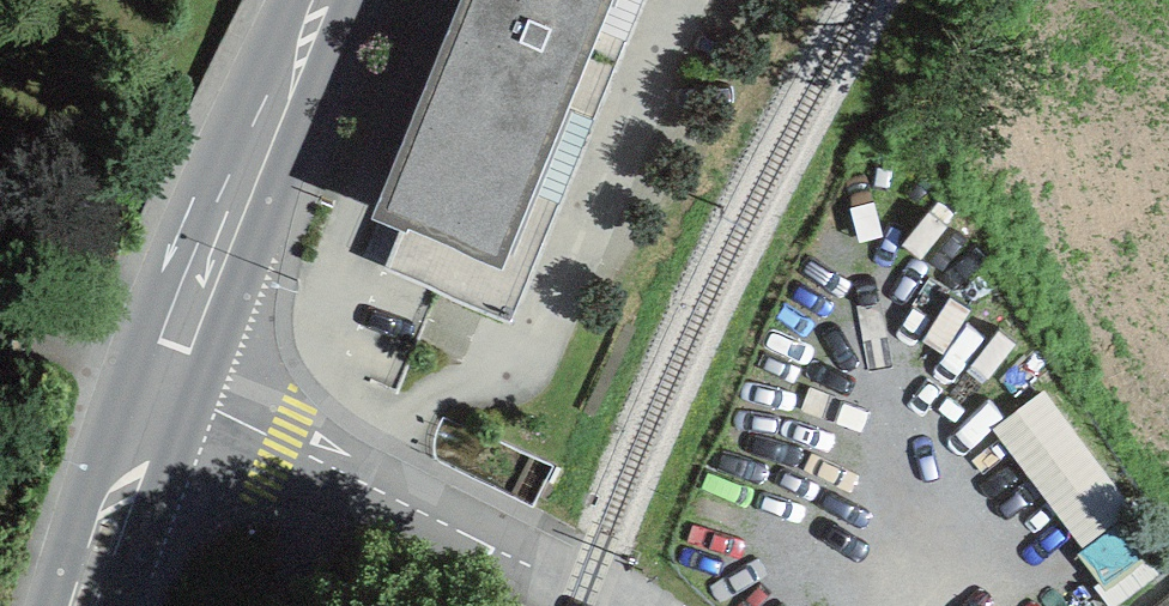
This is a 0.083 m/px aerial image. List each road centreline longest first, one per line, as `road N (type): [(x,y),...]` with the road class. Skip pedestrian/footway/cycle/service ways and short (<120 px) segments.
road 1 (unclassified): [(160,388),(573,605)]
road 2 (secondary): [(329,0),(160,388)]
road 3 (secondary): [(160,388),(84,605)]

